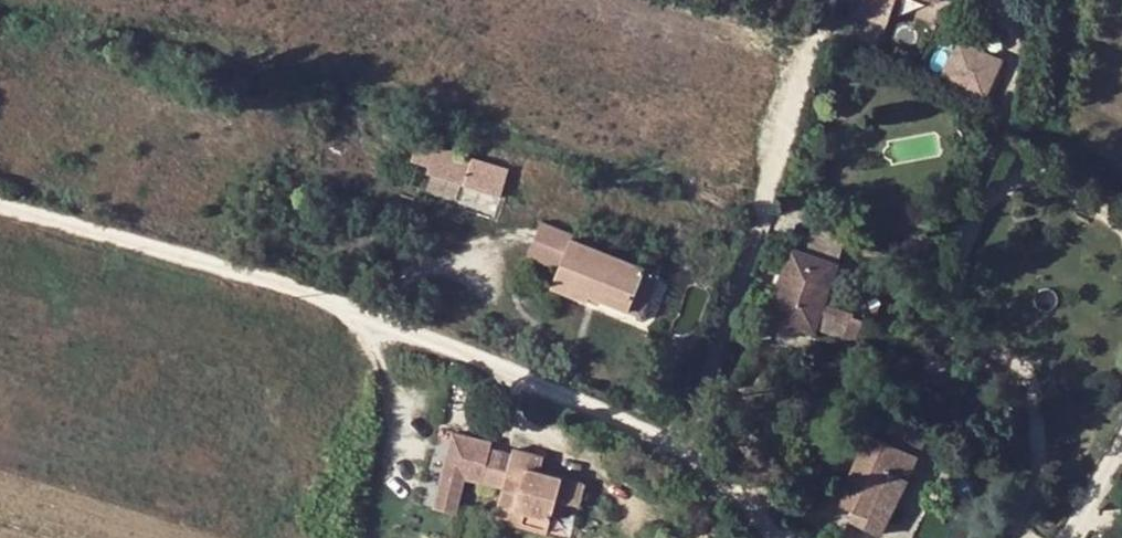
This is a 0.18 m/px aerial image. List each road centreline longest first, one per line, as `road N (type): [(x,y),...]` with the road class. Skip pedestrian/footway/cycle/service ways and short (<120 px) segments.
road 1 (track): [(0,206),(282,281),(624,417),(710,469),(774,526)]

